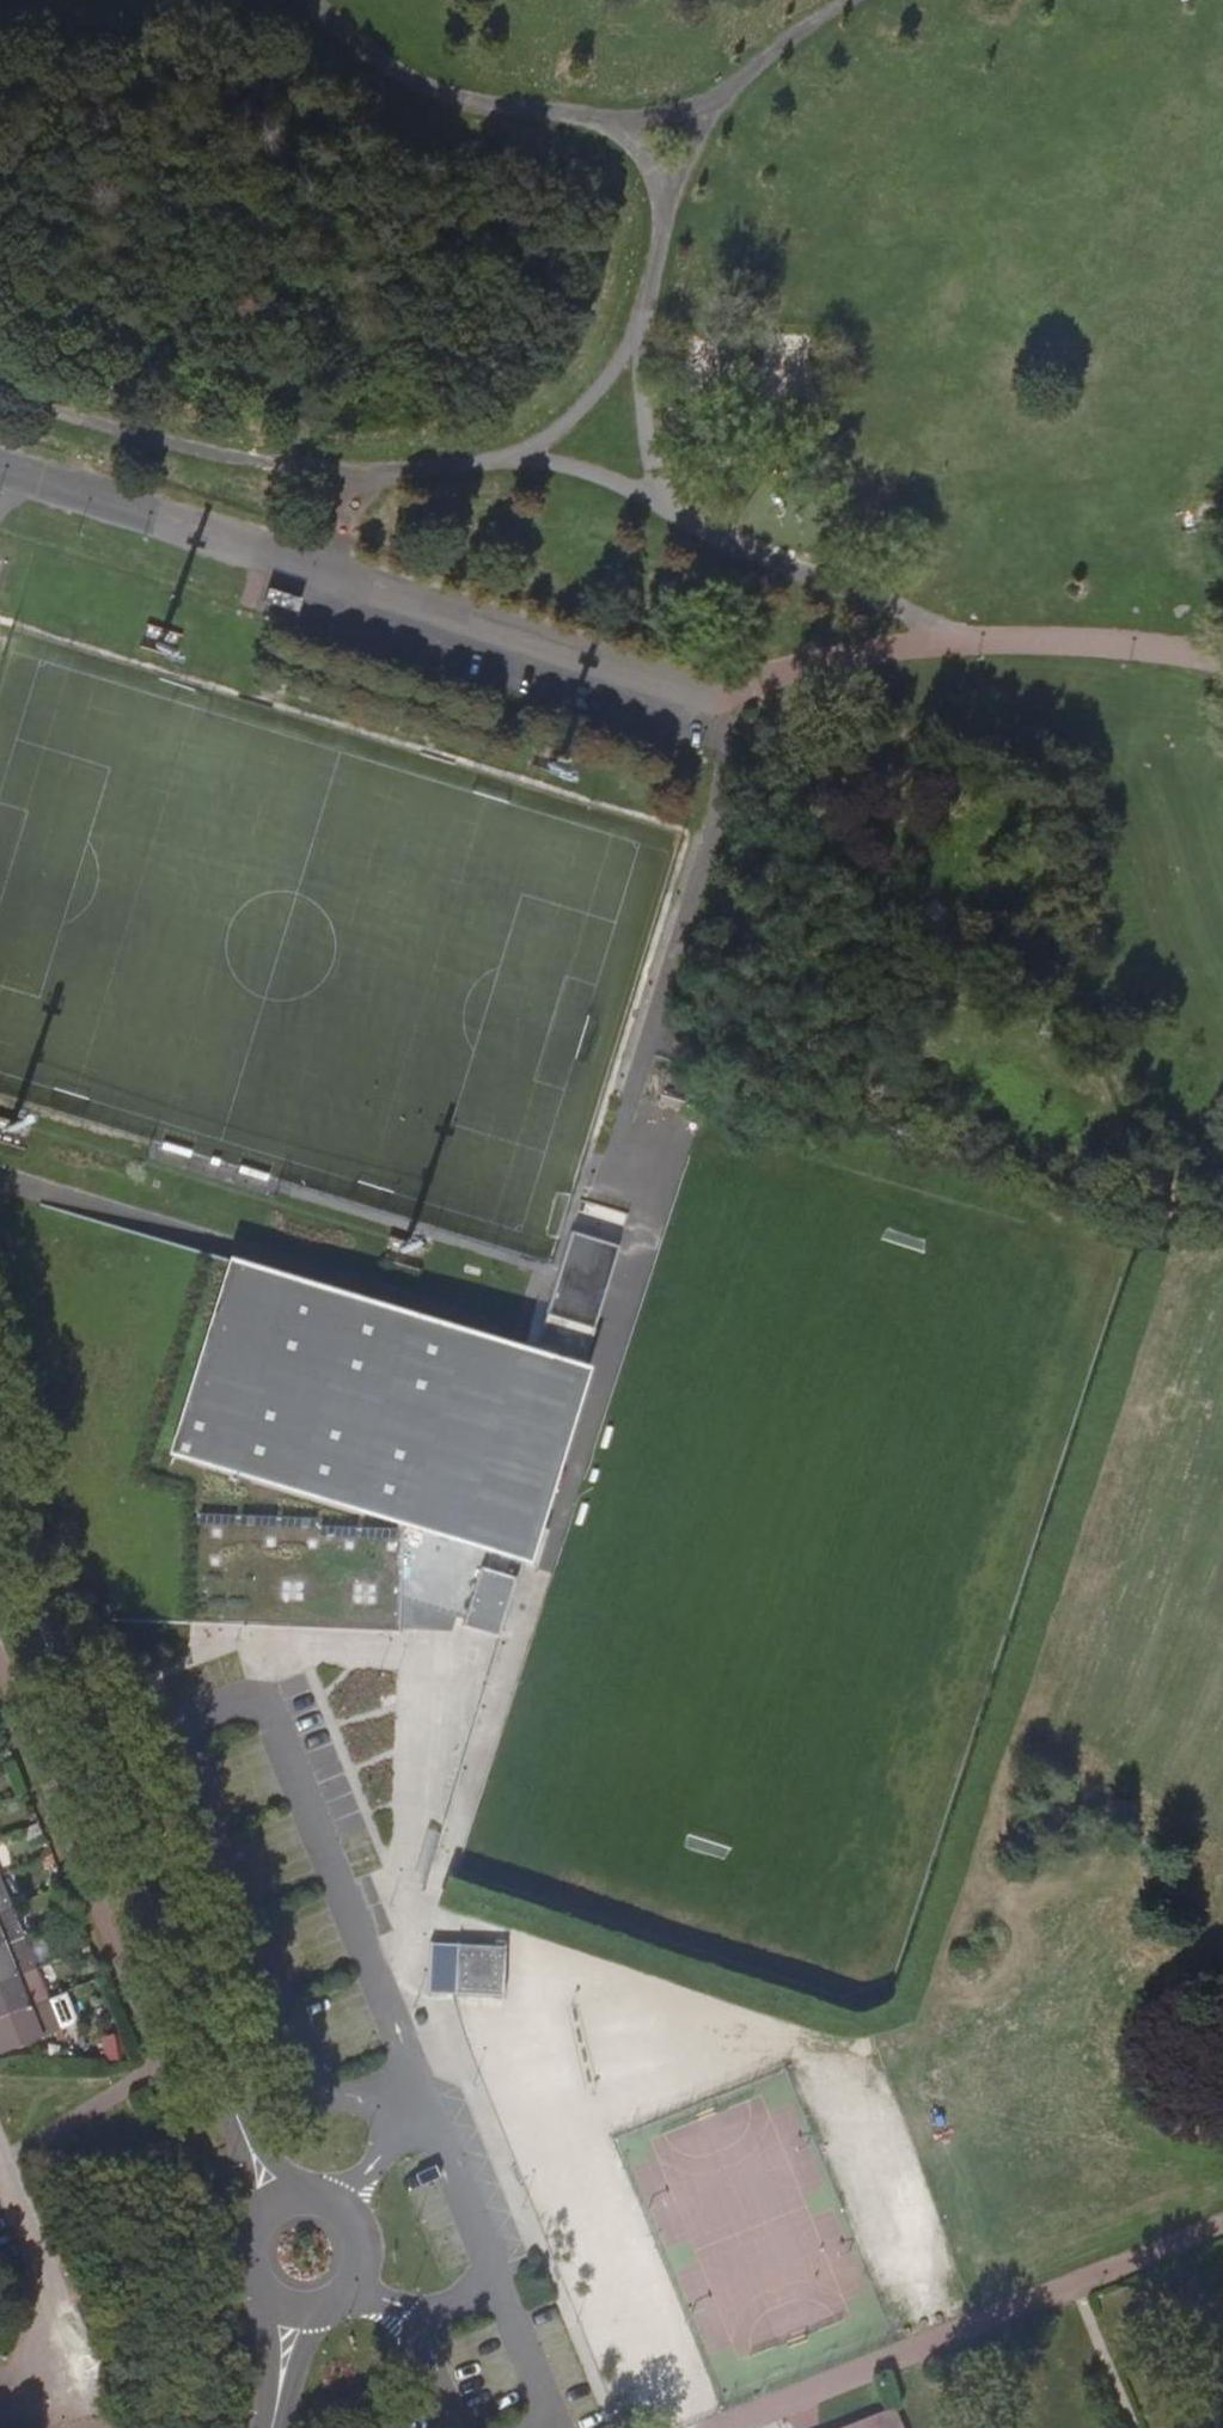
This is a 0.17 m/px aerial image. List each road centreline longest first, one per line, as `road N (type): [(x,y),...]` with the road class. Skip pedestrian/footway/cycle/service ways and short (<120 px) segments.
road 1 (tertiary): [(271,2207),(0,1526)]
road 2 (residential): [(0,2425),(69,2405),(73,2394),(46,2287),(0,2171)]
road 3 (tertiary): [(292,2313),(324,2310),(349,2291),(359,2241),(325,2202),(271,2207)]
road 4 (tertiary): [(271,2207),(248,2237),(245,2257),(258,2293),(292,2313)]

